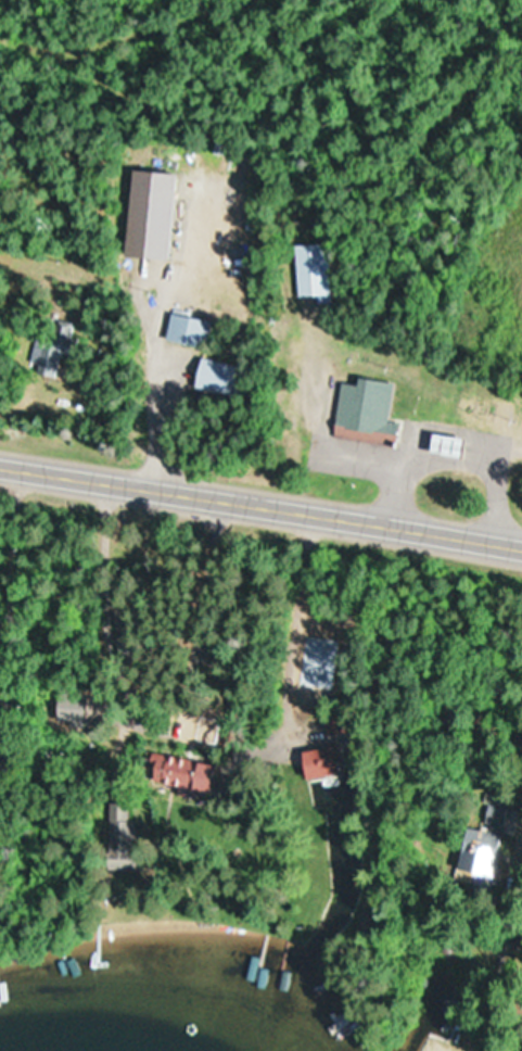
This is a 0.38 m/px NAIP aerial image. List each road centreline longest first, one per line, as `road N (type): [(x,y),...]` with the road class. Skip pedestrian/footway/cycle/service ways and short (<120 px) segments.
road 1 (trunk): [(521,551),(0,466)]

